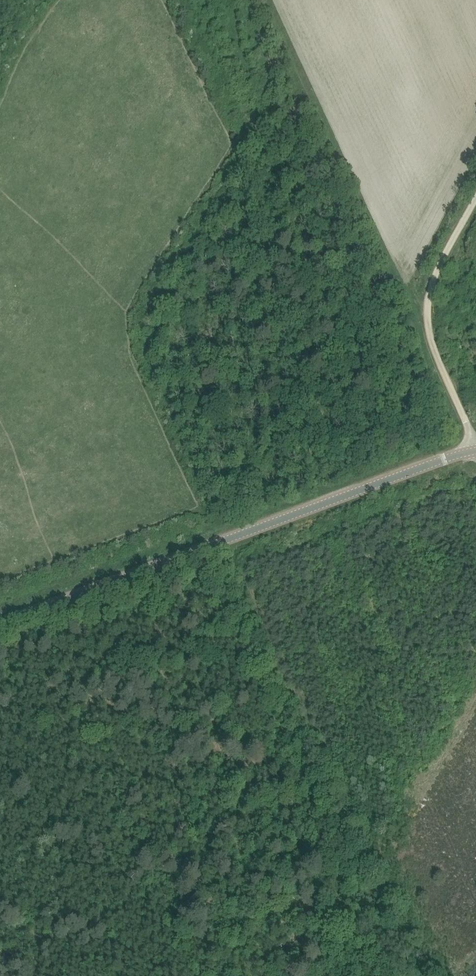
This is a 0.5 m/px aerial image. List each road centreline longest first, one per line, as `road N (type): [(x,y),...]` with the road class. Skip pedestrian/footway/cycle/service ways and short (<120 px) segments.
road 1 (unclassified): [(0,624),(475,450)]
road 2 (track): [(475,441),(437,356),(428,305),(444,254),(475,198)]

